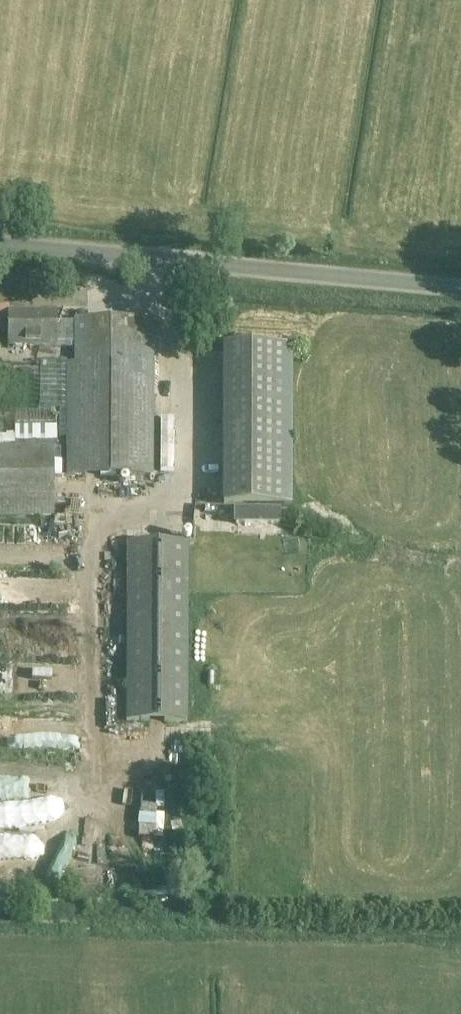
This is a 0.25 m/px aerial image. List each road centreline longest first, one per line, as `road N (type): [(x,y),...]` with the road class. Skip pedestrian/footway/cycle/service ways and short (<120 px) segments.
road 1 (unclassified): [(460,288),(0,245)]

